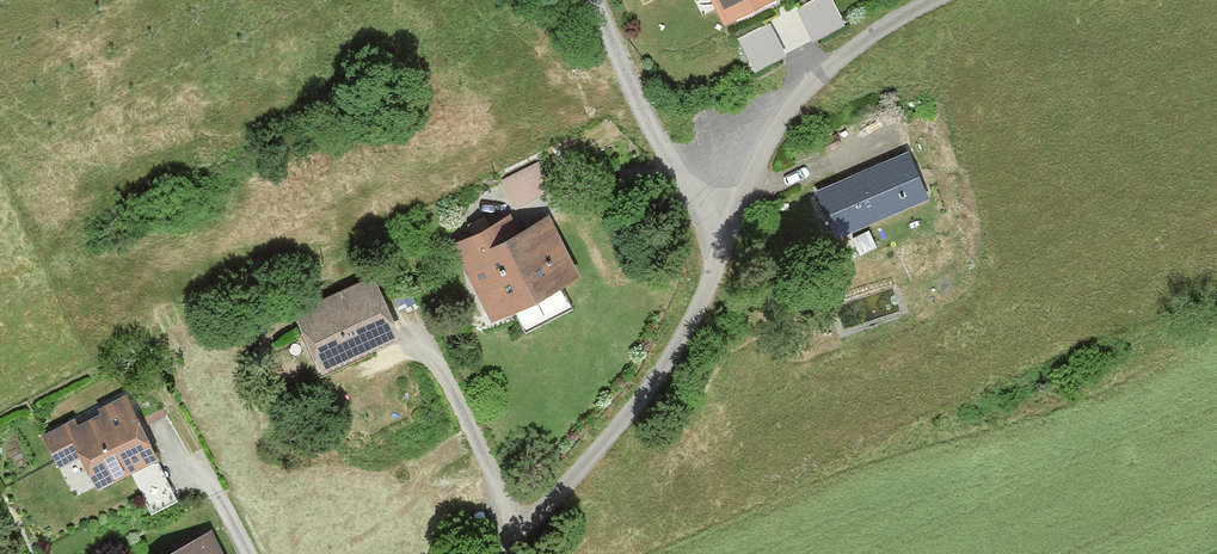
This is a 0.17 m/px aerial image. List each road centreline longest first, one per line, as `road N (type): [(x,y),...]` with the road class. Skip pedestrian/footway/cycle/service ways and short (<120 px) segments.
road 1 (tertiary): [(484,553),(642,391),(684,327),(709,248)]
road 2 (tertiary): [(709,248),(784,107),(873,28),(928,0)]
road 3 (residential): [(709,248),(622,82),(589,0)]

